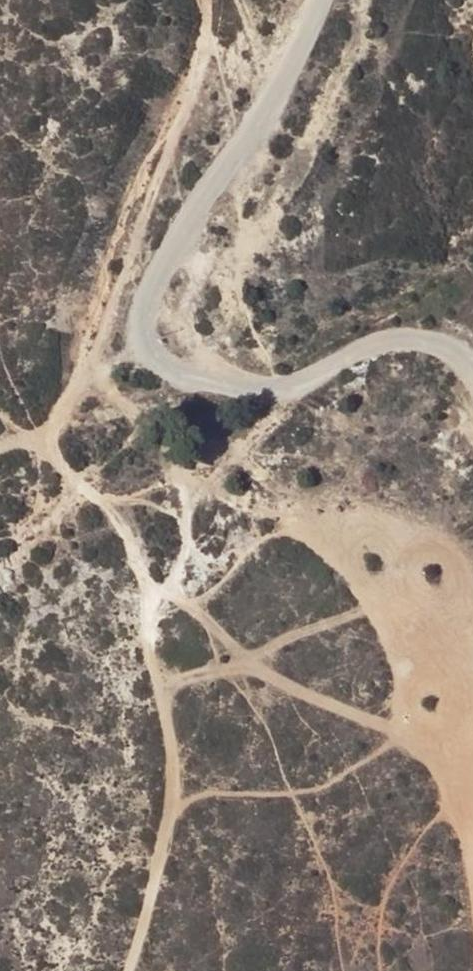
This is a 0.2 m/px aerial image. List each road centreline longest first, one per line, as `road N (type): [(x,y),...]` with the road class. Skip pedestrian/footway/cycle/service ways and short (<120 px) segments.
road 1 (track): [(196,0),(198,38),(98,273),(71,390),(51,427),(57,452),(114,500),(207,488),(248,506),(377,601),(453,674),(472,759)]
road 2 (unclassified): [(345,0),(276,126),(190,217),(147,299),(148,352),(187,378),(261,390),(315,377),(385,341),(439,344),(472,376)]
road 3 (track): [(114,500),(142,641),(166,704),(176,812),(122,970)]

